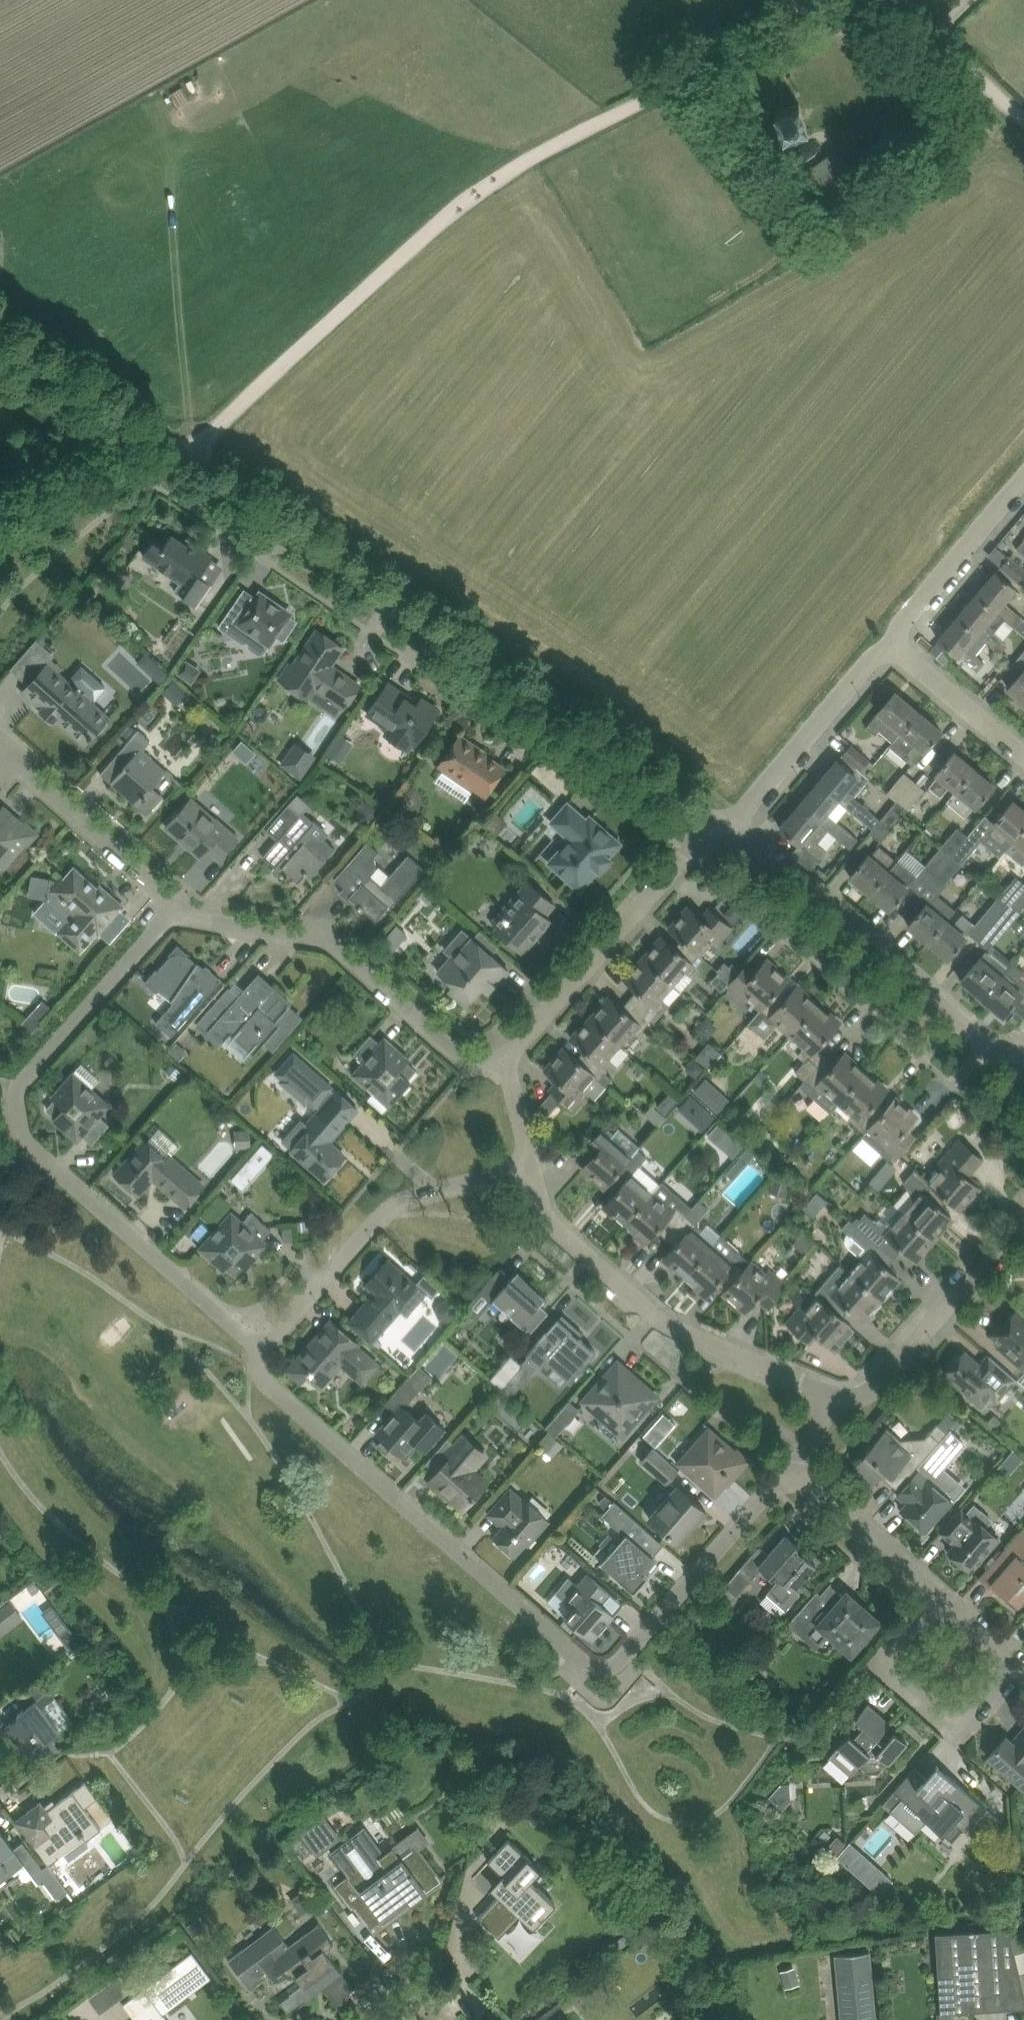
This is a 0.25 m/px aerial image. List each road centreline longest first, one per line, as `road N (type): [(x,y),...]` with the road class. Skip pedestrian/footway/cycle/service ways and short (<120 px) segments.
road 1 (residential): [(264,1336),(263,1372),(583,1660),(601,1668),(631,1649),(792,1460)]
road 2 (track): [(804,0),(485,188),(377,275),(194,454)]
road 3 (residential): [(718,808),(194,454)]
road 4 (unclassified): [(264,1336),(34,1135),(23,1103),(34,1068),(181,894)]
road 5 (residential): [(835,1399),(658,1316),(555,1226),(528,1163)]
road 6 (unclassified): [(513,1057),(351,924),(298,907),(181,894)]
road 7 (residential): [(1009,1056),(742,830)]
road 8 (residential): [(528,1163),(414,1194),(380,1218),(264,1336)]
road 9 (residential): [(513,1057),(529,1028),(691,841)]
road 10 (residential): [(1023,1215),(871,1390),(835,1399)]
road 11 (unclassified): [(933,1586),(992,1634),(995,1657),(961,1701),(947,1701),(897,1661),(895,1644)]
road 12 (unclassified): [(728,816),(884,636)]
road 13 (unclassified): [(181,894),(0,745)]
road 14 (unclassified): [(194,454),(0,323)]
road 15 (unclassified): [(884,636),(1023,475)]
road 16 (unclassified): [(933,1586),(792,1460)]
road 17 (residential): [(1023,755),(884,636)]
road 18 (track): [(1023,117),(886,0)]

